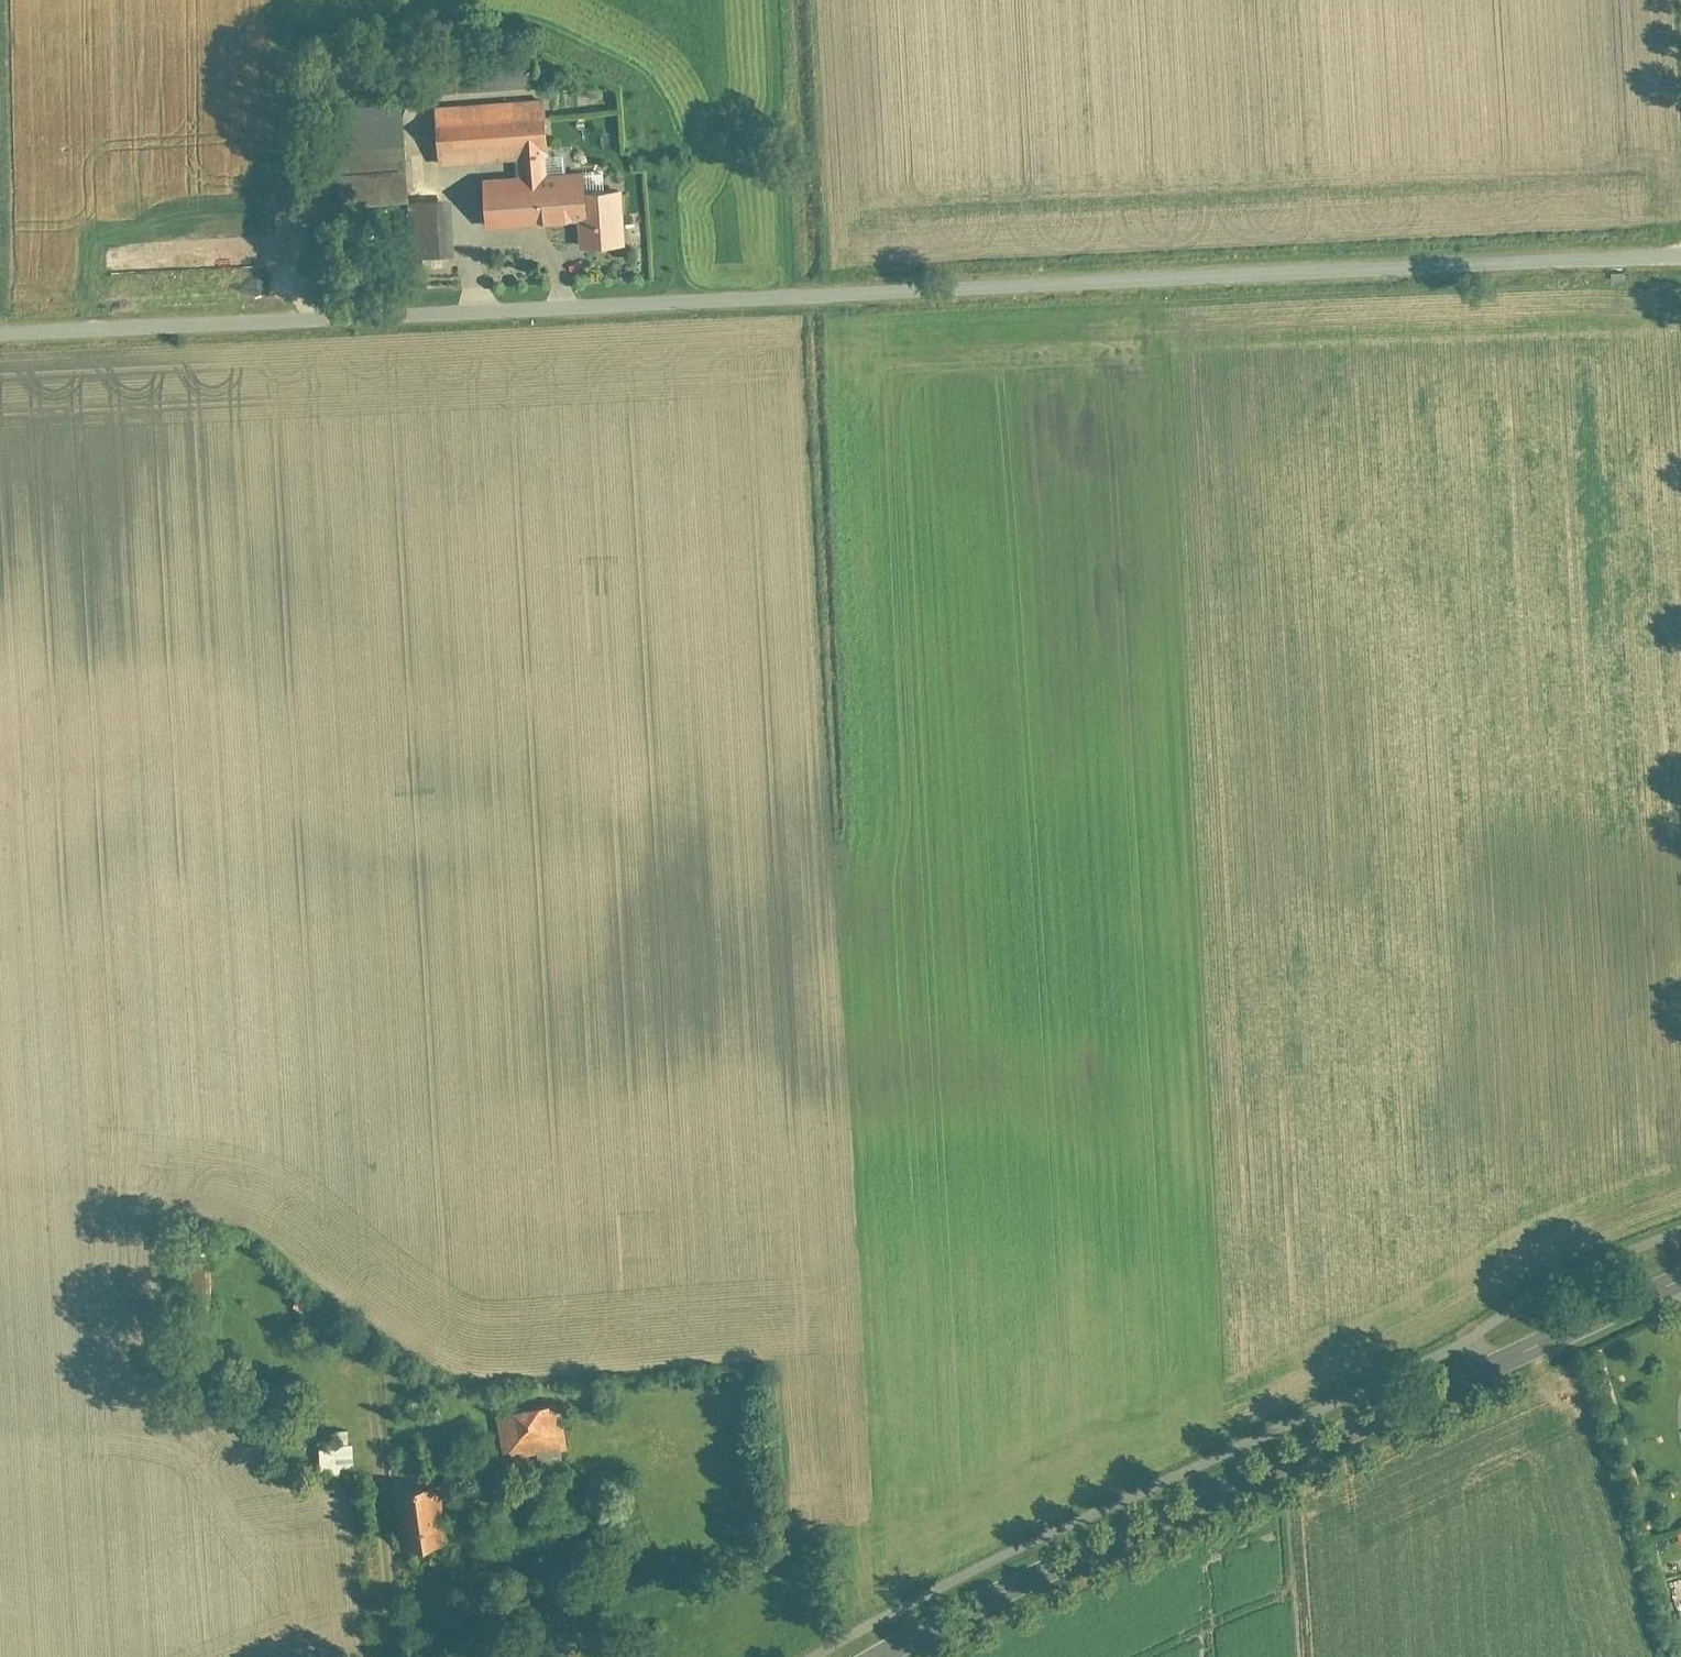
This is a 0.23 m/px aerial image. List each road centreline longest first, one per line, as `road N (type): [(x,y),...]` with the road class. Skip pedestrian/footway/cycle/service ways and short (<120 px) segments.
road 1 (tertiary): [(1680,1284),(881,1656)]

